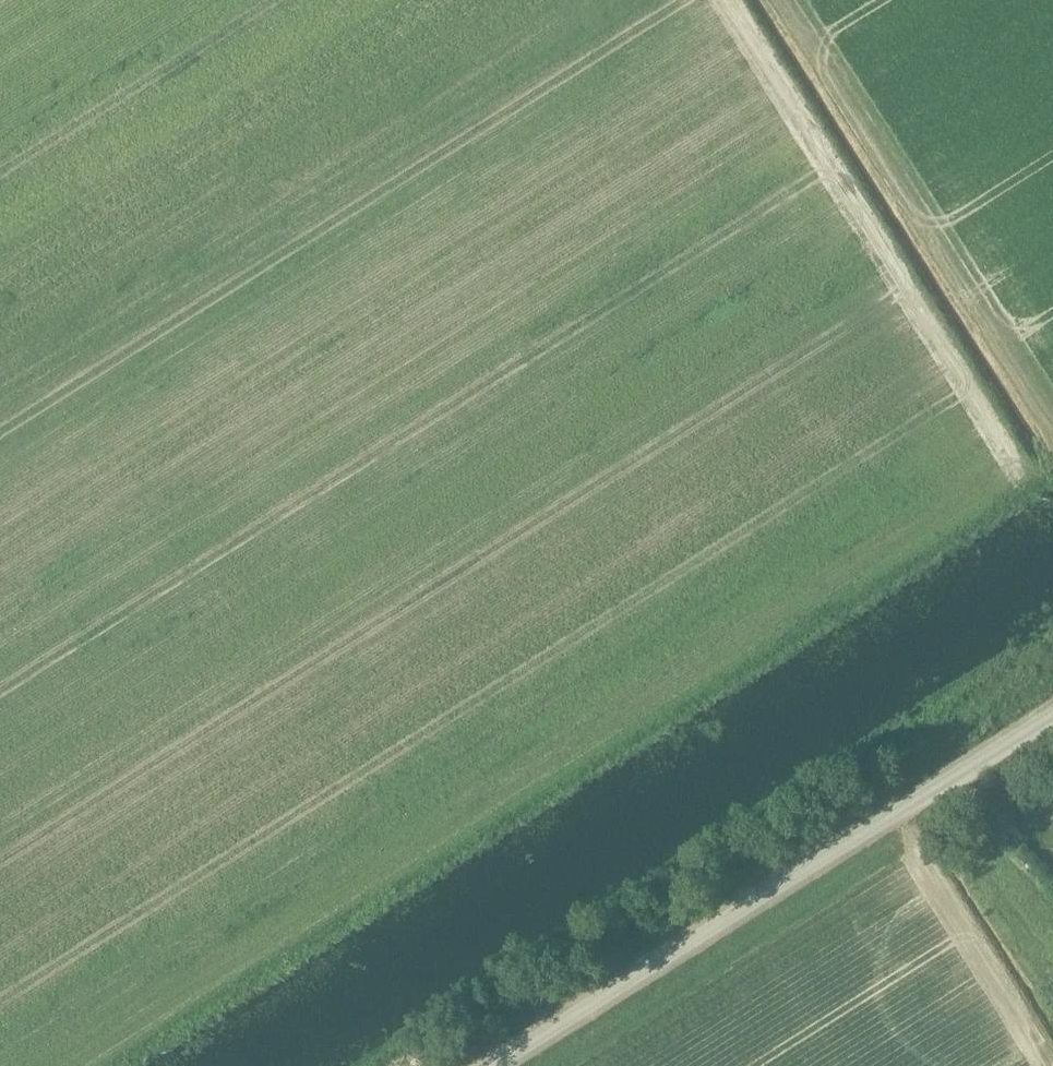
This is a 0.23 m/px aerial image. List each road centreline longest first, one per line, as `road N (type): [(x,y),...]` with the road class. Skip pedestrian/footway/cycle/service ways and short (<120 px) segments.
road 1 (unclassified): [(492,1065),(1052,713)]

